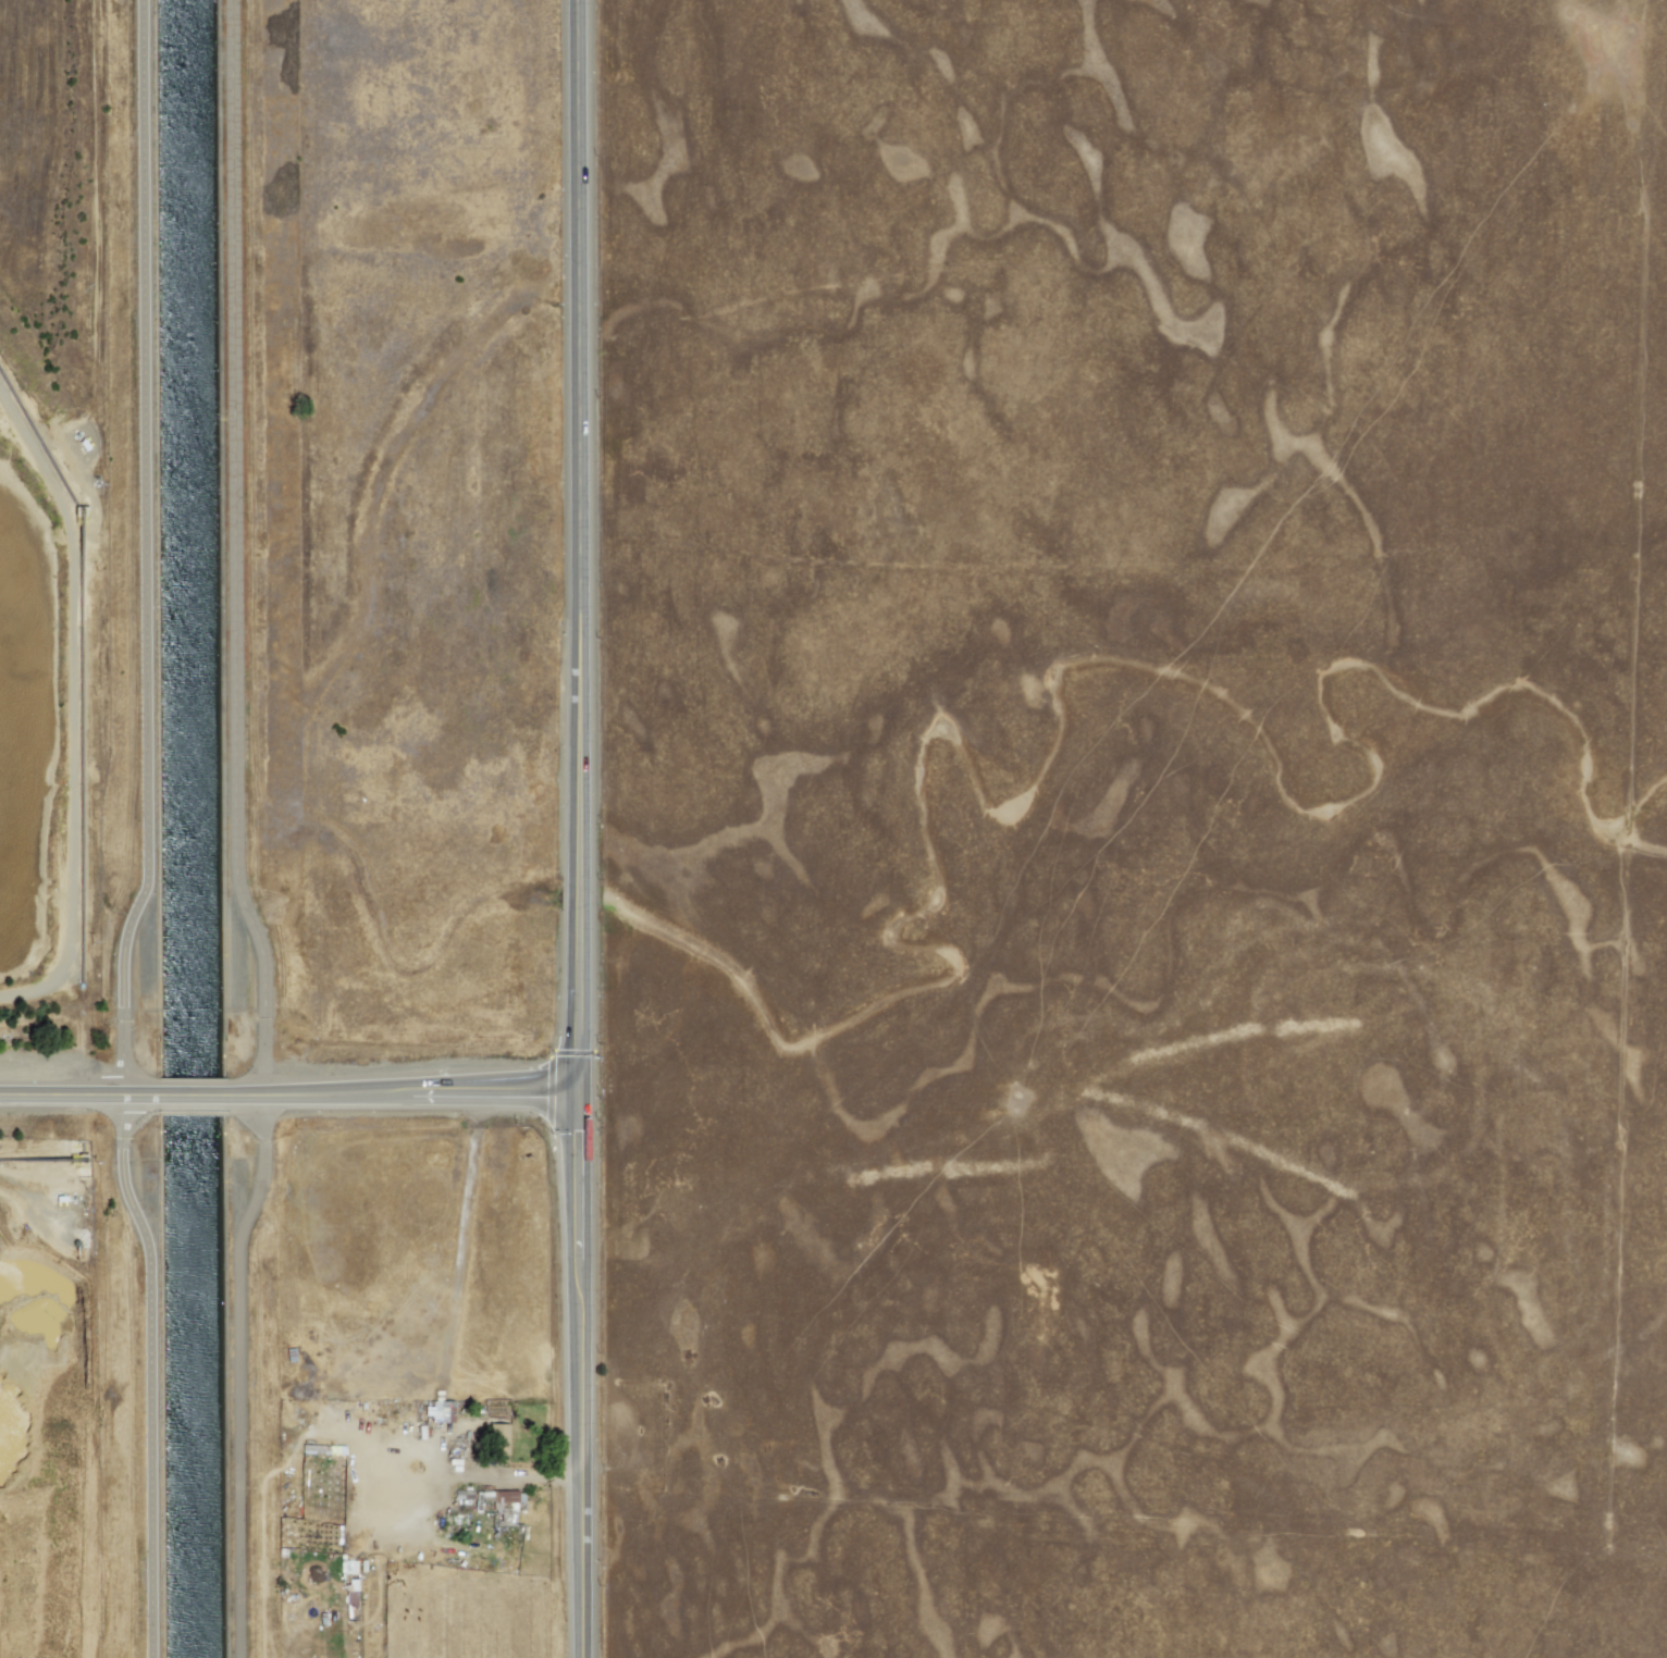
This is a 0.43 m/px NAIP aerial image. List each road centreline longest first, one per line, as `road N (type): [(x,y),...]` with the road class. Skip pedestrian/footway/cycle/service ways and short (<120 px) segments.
road 1 (primary): [(580,0),(591,1094)]
road 2 (primary): [(591,1094),(590,1657)]
road 3 (tertiary): [(227,1092),(591,1094)]
road 4 (tertiary): [(0,1092),(166,1092)]

